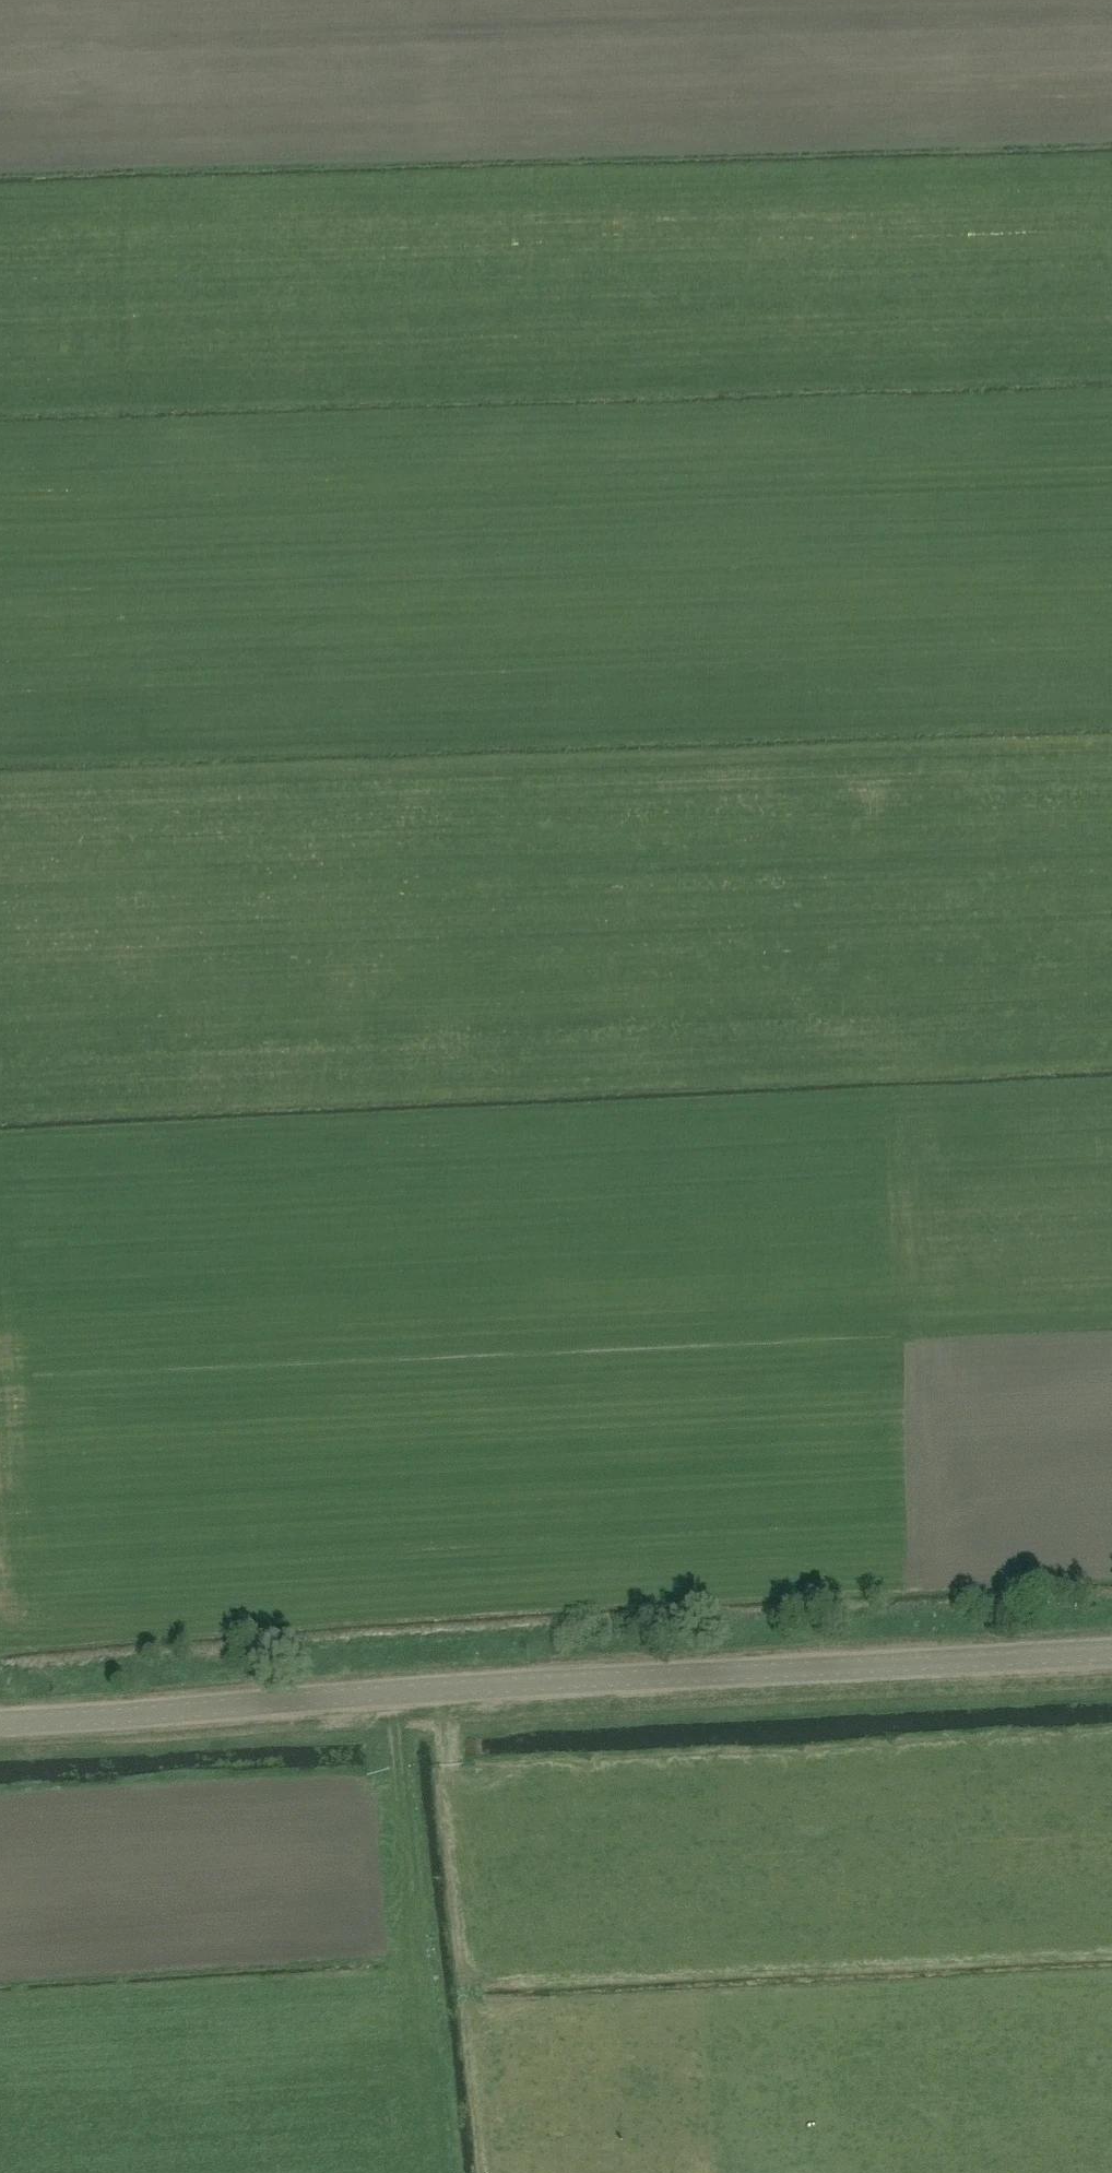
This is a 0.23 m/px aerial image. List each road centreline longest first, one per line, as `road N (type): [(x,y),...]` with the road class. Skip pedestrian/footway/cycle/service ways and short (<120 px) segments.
road 1 (unclassified): [(0,1716),(1111,1658)]

